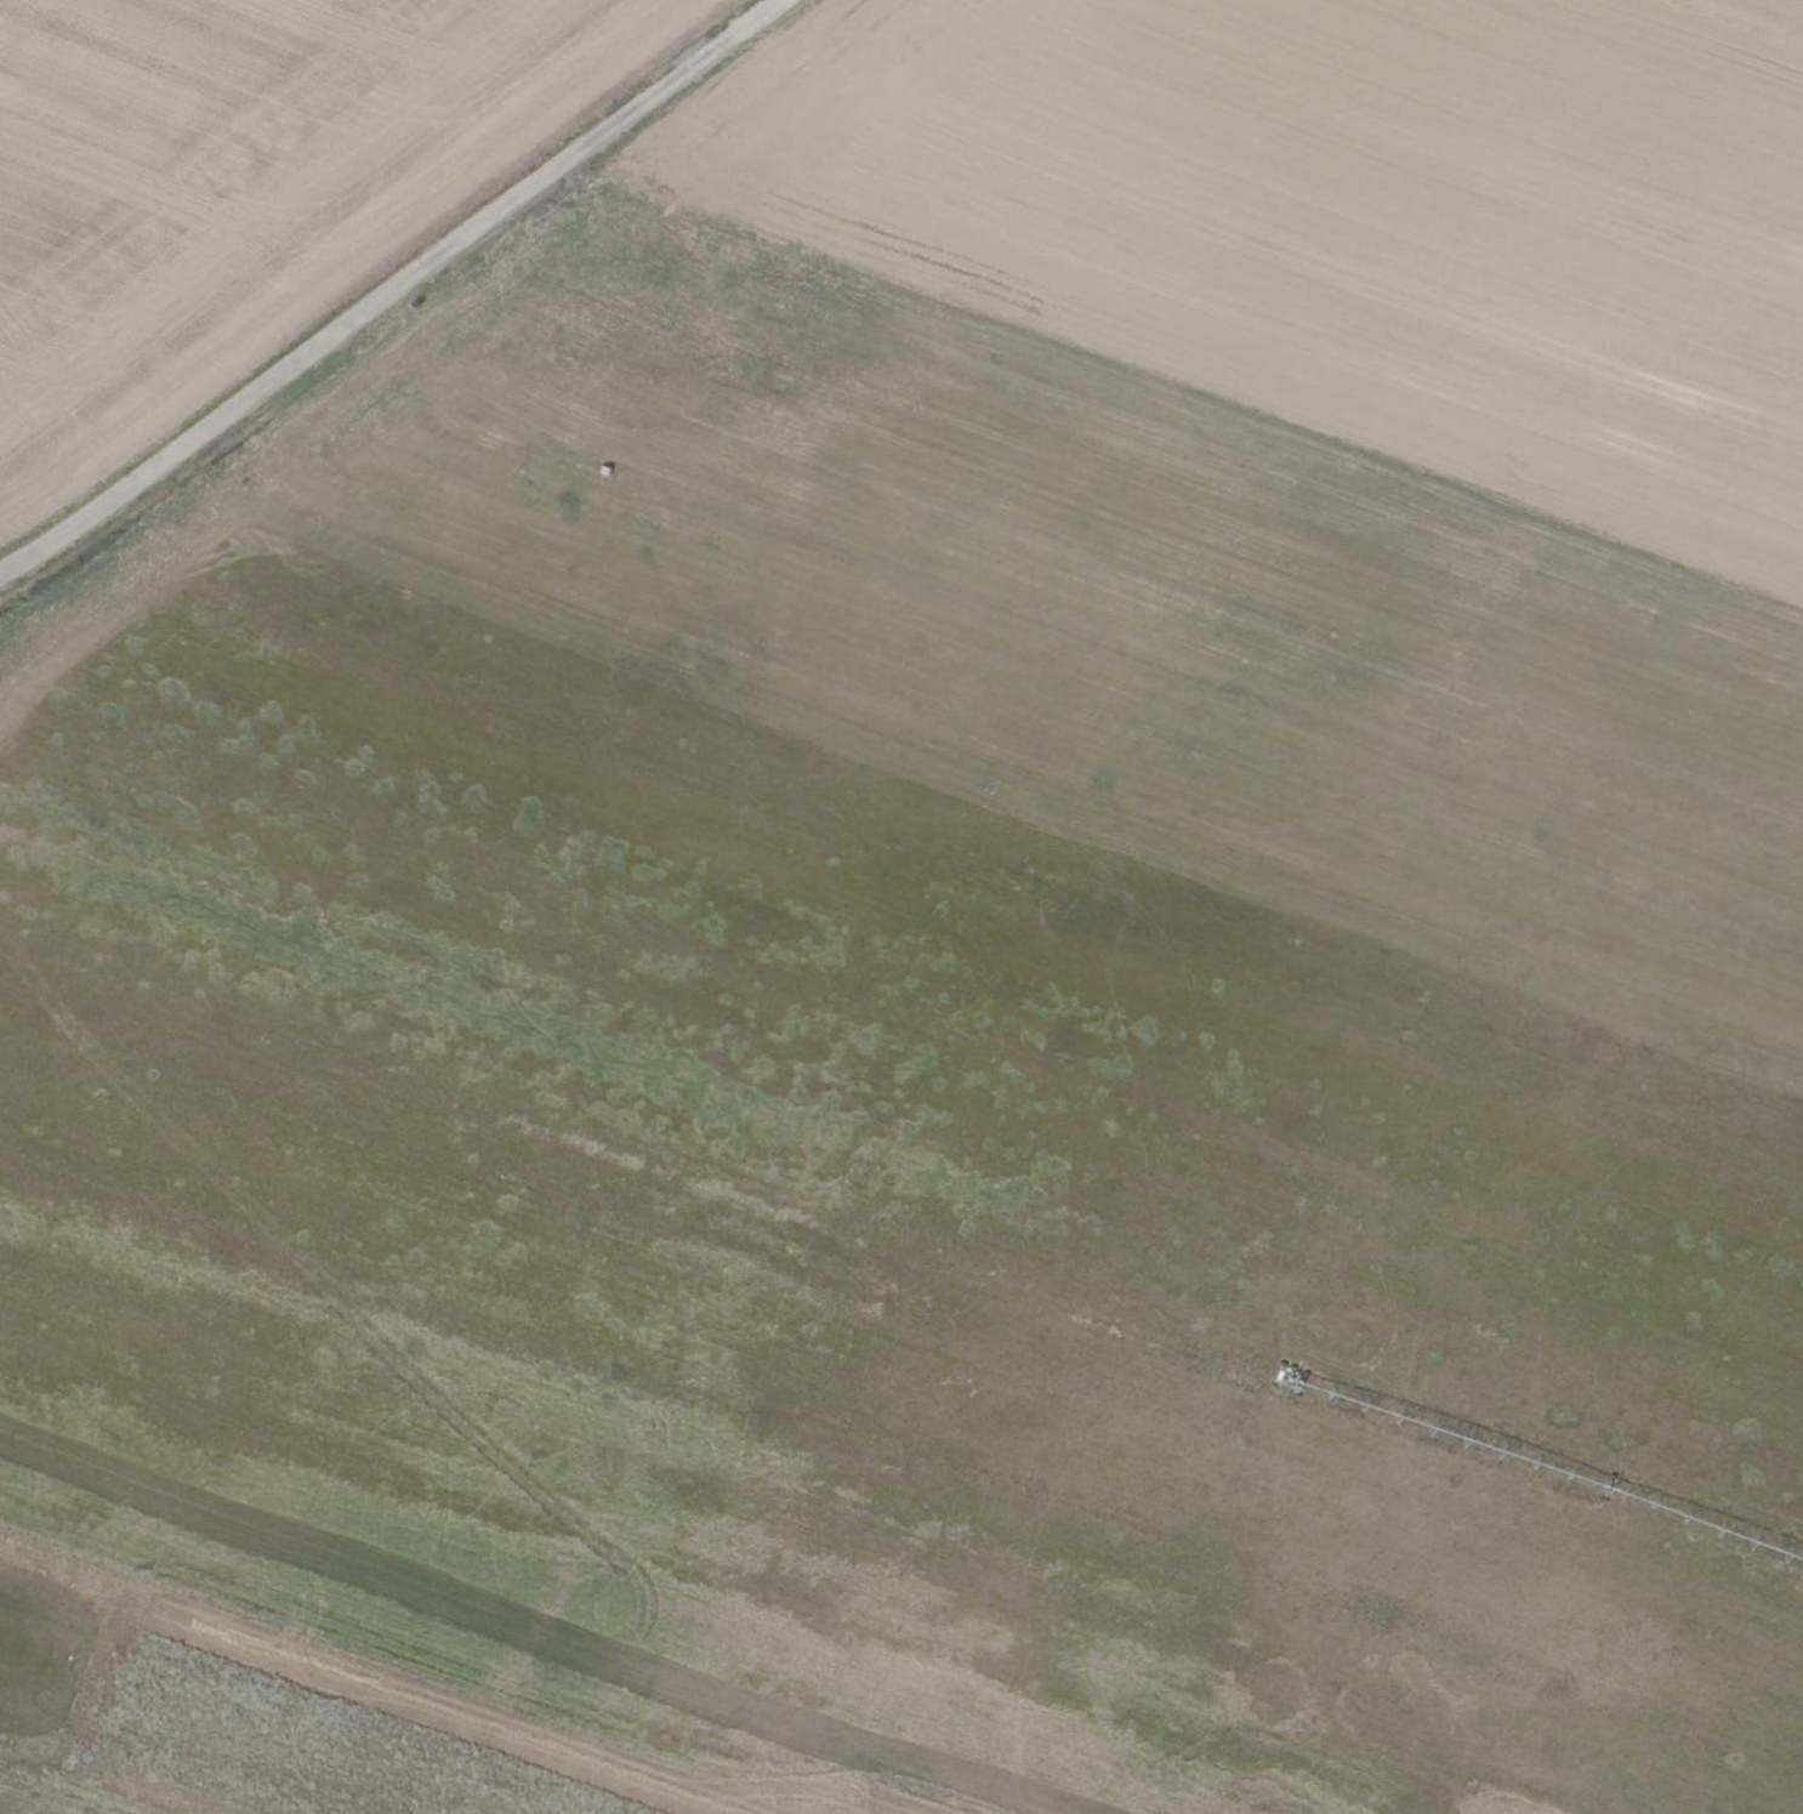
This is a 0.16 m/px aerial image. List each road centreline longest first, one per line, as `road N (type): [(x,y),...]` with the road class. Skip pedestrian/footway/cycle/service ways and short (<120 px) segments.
road 1 (track): [(0,574),(761,0)]

